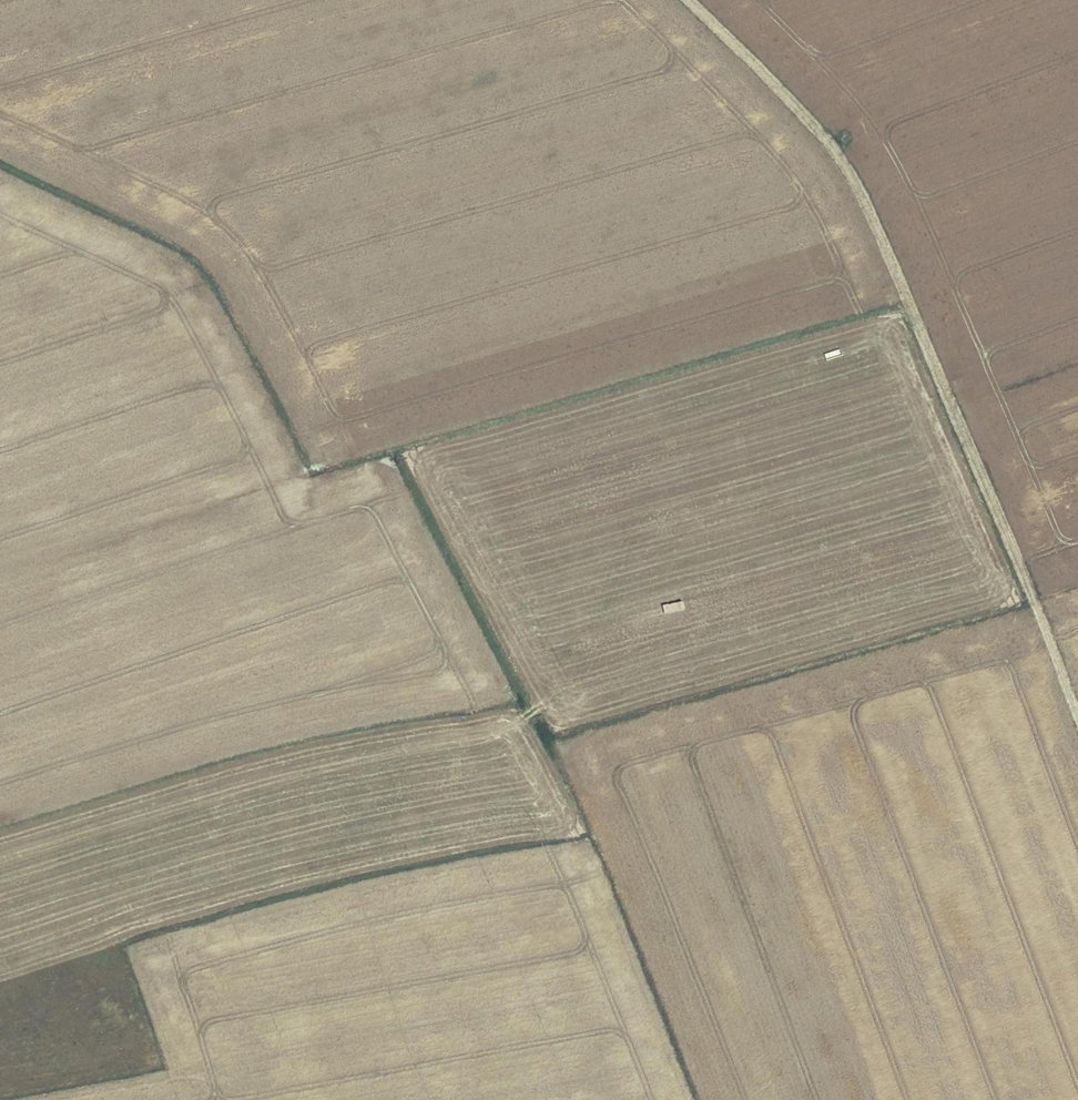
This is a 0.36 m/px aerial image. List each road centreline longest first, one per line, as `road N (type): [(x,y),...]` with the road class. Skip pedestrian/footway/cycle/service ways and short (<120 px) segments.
road 1 (track): [(1077,721),(854,186),(824,137),(688,0)]

